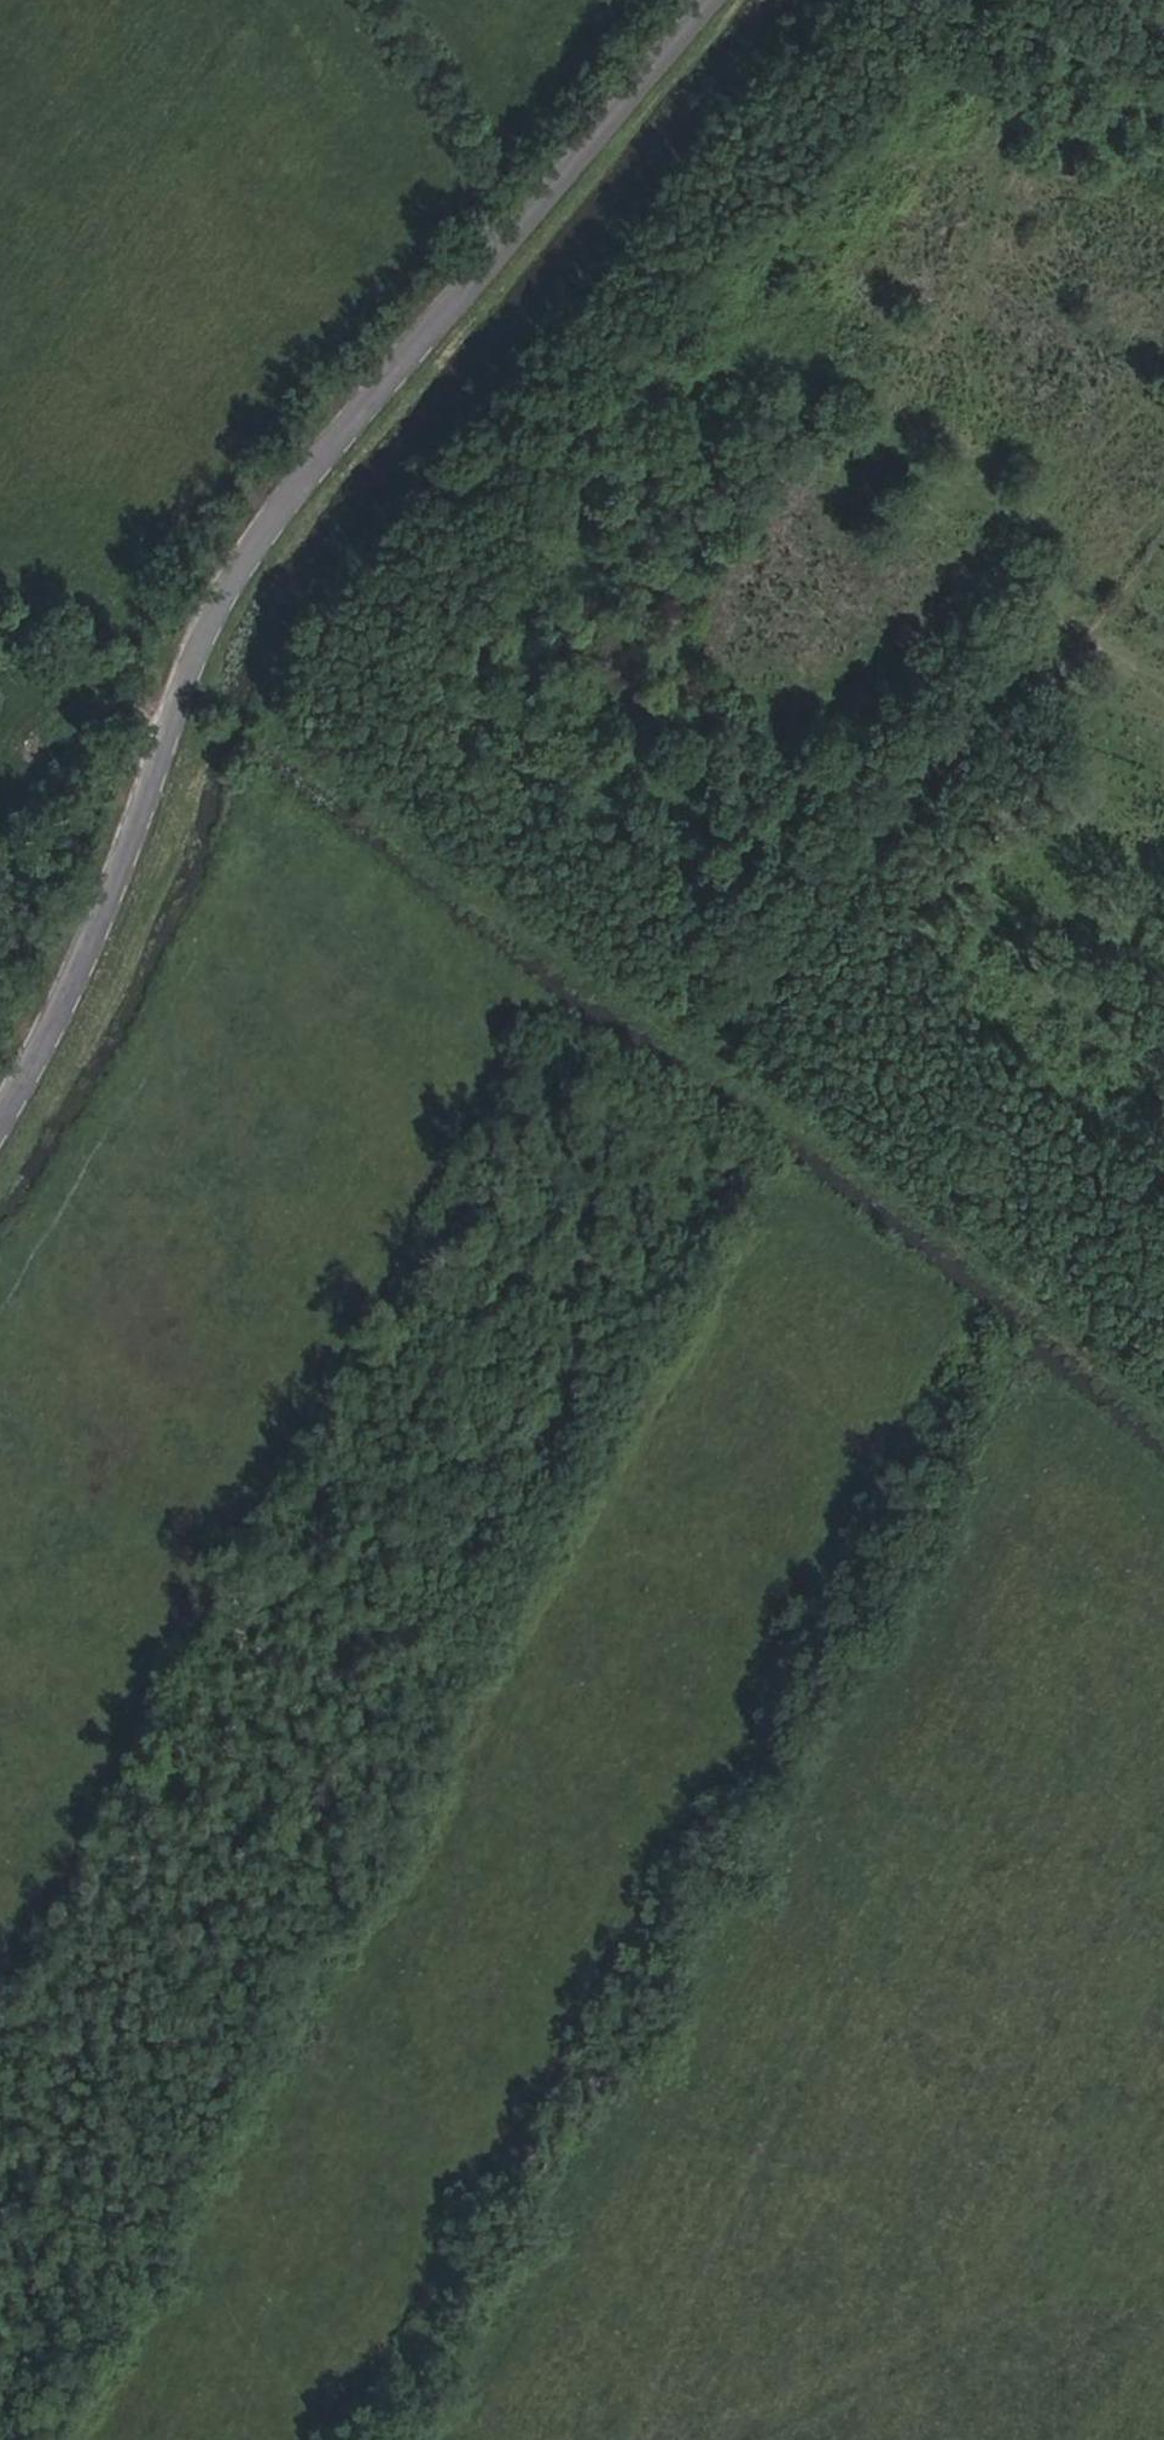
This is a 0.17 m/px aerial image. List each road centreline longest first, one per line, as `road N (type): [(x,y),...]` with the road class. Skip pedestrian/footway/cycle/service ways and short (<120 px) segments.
road 1 (tertiary): [(0,1121),(119,883),(222,597),(267,531),(706,0)]

